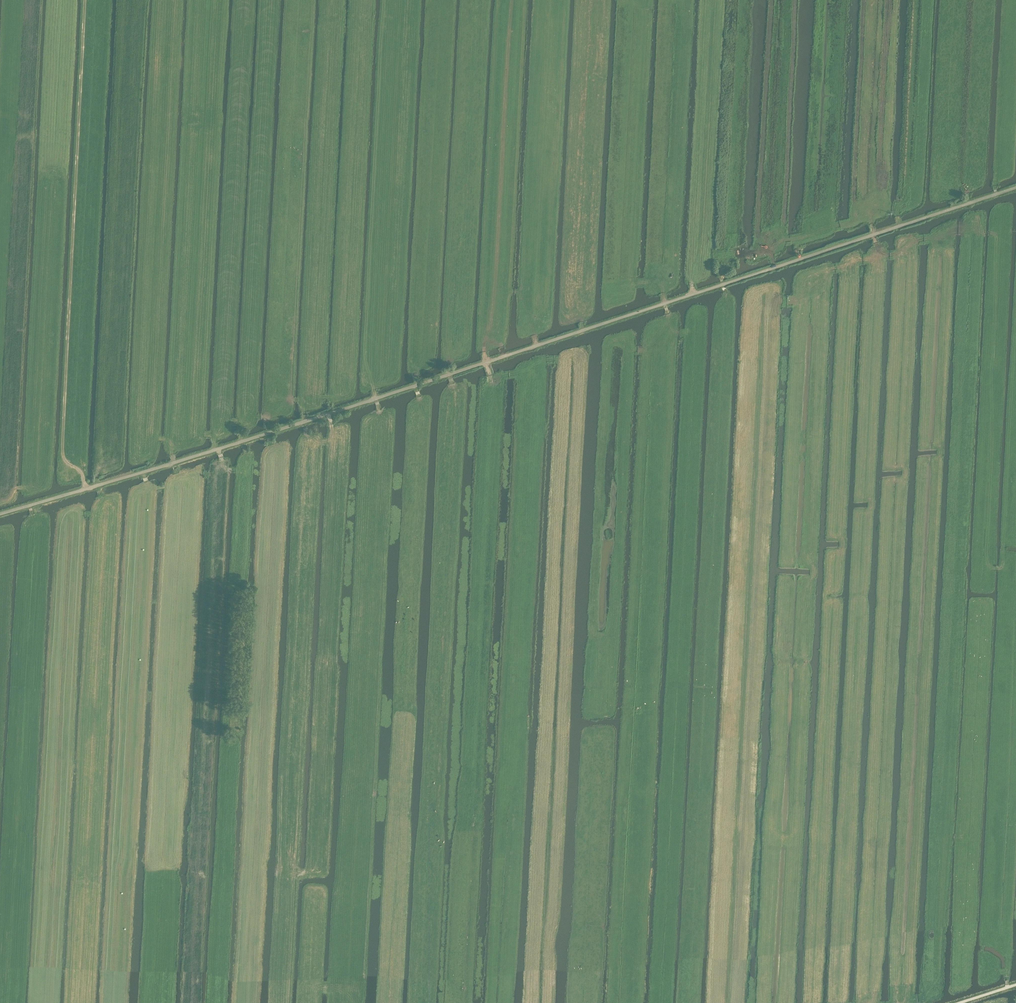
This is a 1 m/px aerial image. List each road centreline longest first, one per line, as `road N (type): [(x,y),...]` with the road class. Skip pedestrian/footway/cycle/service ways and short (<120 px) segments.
road 1 (unclassified): [(0,514),(1015,188)]
road 2 (track): [(82,488),(61,448),(84,0)]
road 3 (track): [(379,410),(363,355),(382,0)]

